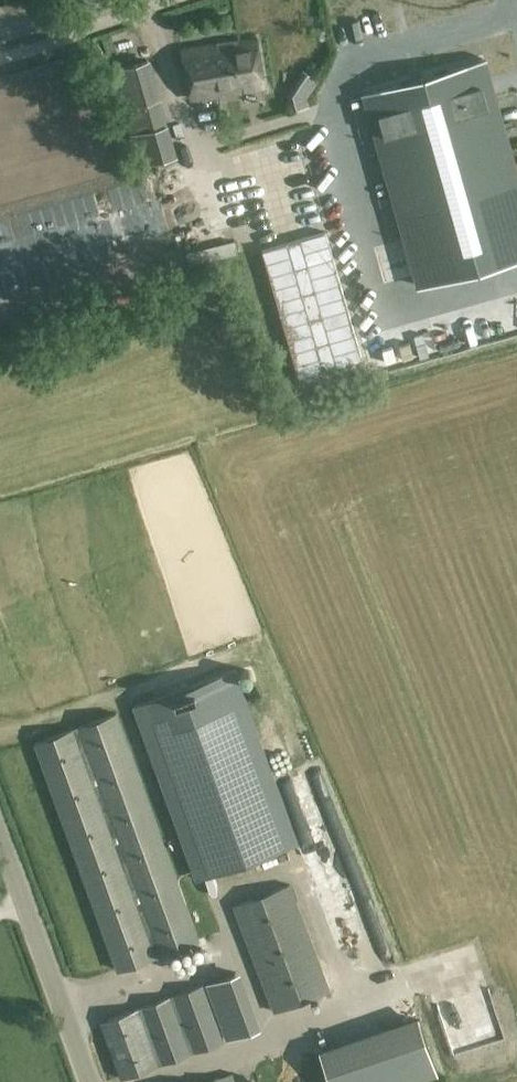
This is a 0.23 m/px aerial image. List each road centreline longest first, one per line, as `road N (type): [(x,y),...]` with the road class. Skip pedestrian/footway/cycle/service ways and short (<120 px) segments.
road 1 (unclassified): [(86,1081),(0,840)]

